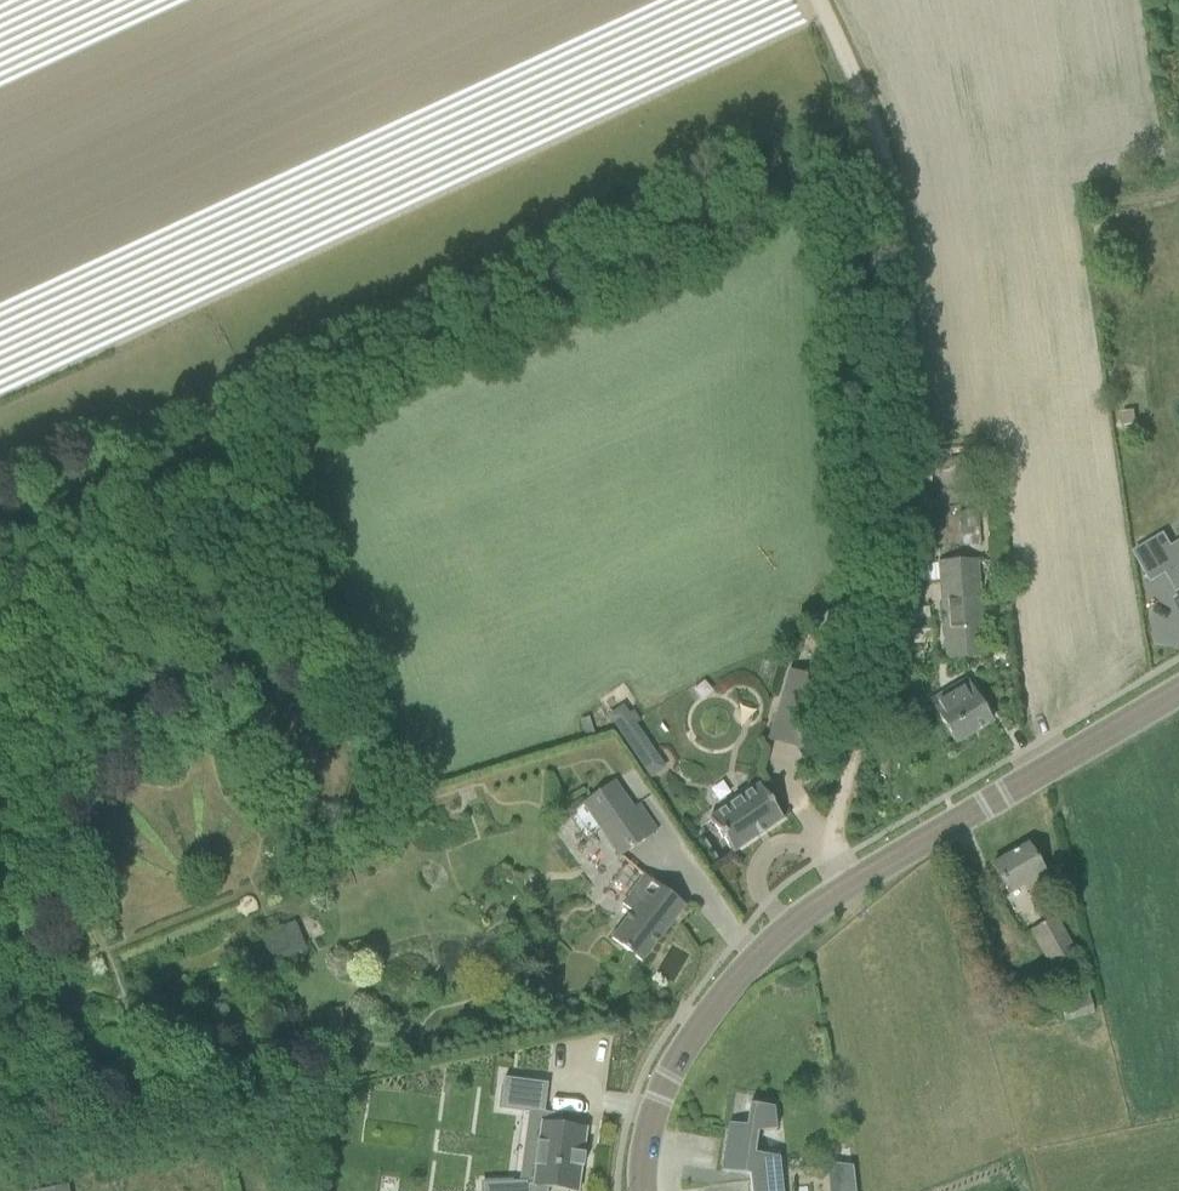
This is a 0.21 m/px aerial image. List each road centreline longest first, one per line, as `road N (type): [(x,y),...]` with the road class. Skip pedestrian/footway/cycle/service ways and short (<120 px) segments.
road 1 (track): [(802,0),(870,232),(884,440),(876,608),(802,917)]
road 2 (tertiary): [(638,1190),(649,1124),(675,1056),(742,973),(802,917),(1005,779),(1178,681)]

